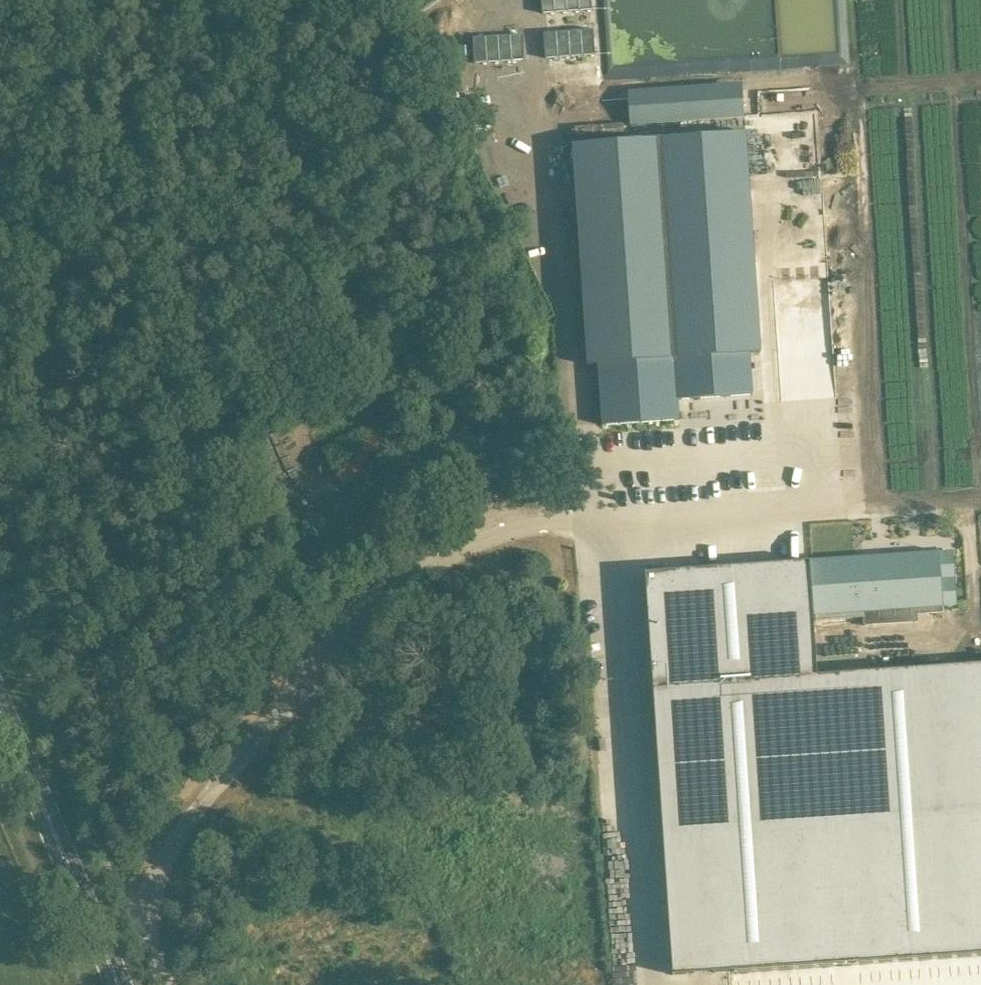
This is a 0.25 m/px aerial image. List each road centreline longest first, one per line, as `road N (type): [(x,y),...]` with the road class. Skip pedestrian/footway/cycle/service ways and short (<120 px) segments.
road 1 (track): [(619,517),(653,984)]
road 2 (primary): [(119,984),(0,708)]

